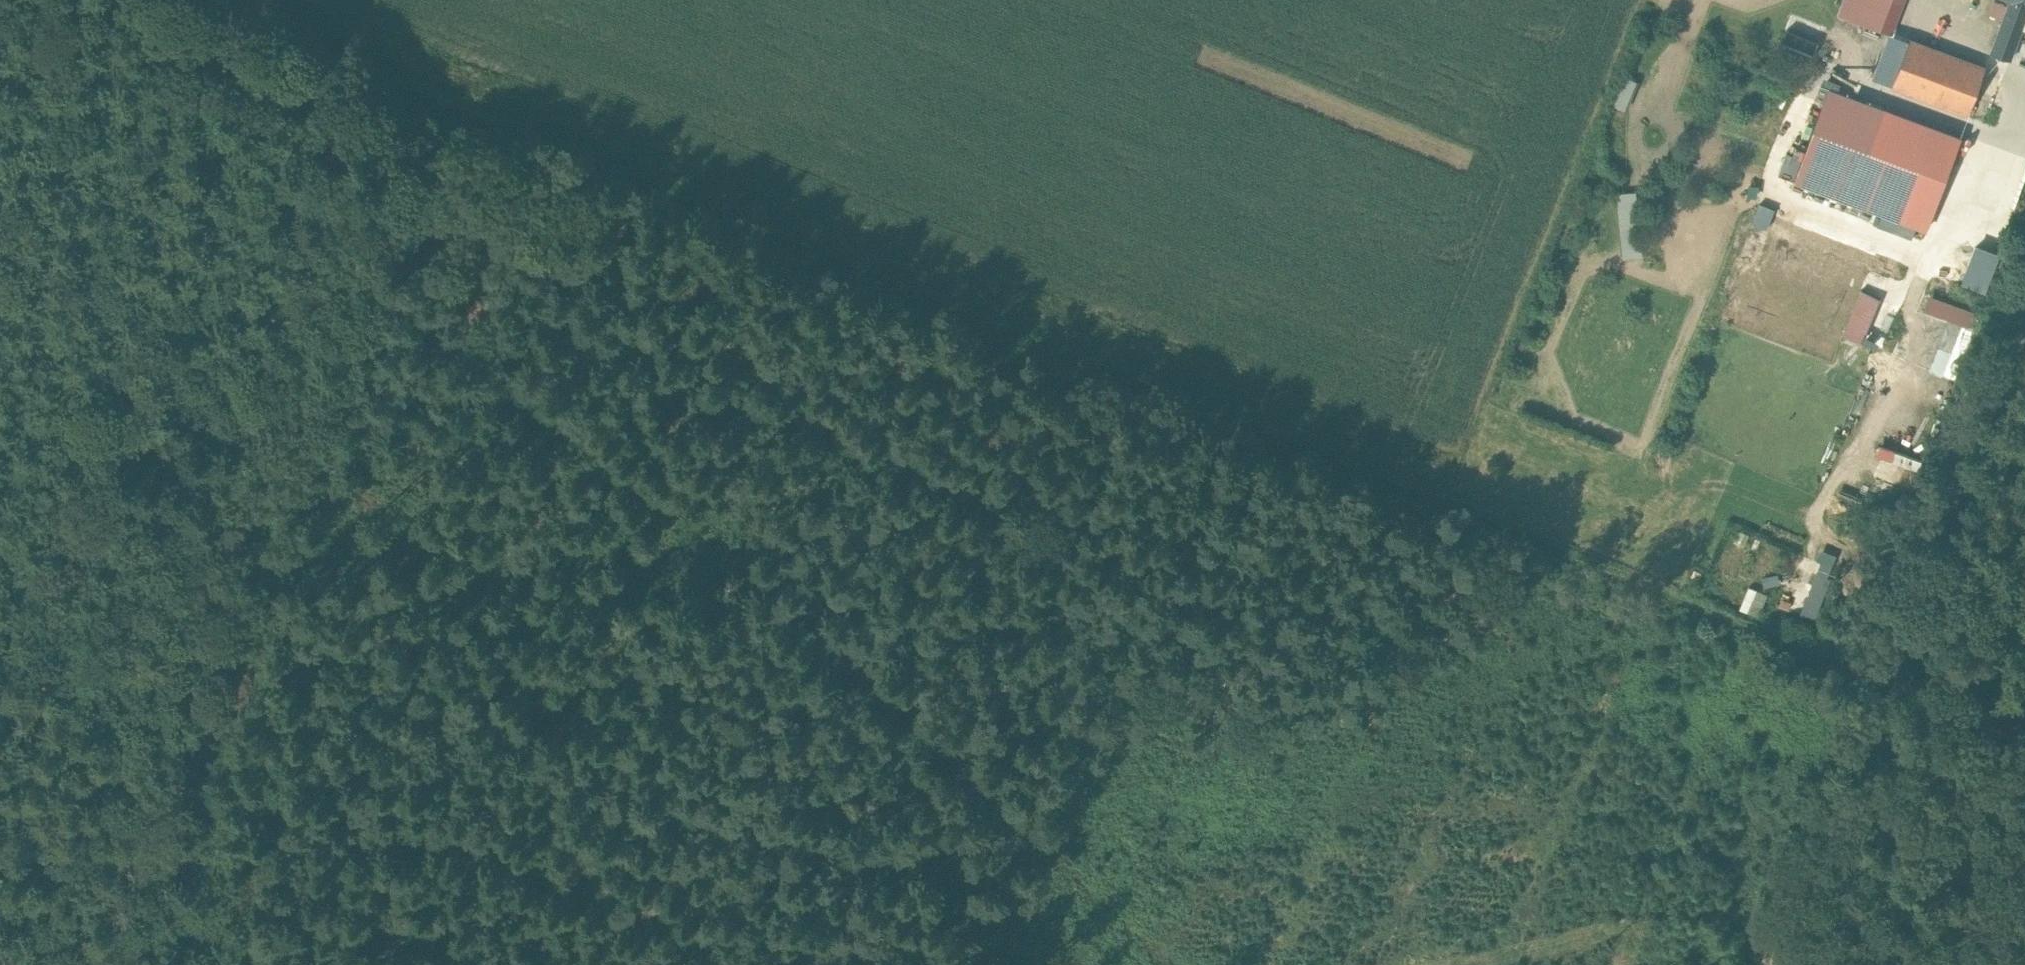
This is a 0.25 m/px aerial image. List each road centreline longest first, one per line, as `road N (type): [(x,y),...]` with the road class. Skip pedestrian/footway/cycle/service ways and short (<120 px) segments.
road 1 (track): [(1203,964),(947,711),(492,370),(419,210)]
road 2 (track): [(2024,299),(1757,964)]
road 3 (track): [(201,754),(453,108)]
road 4 (track): [(201,754),(119,964)]
road 5 (track): [(0,674),(201,754)]
road 6 (track): [(2024,730),(1873,664)]

